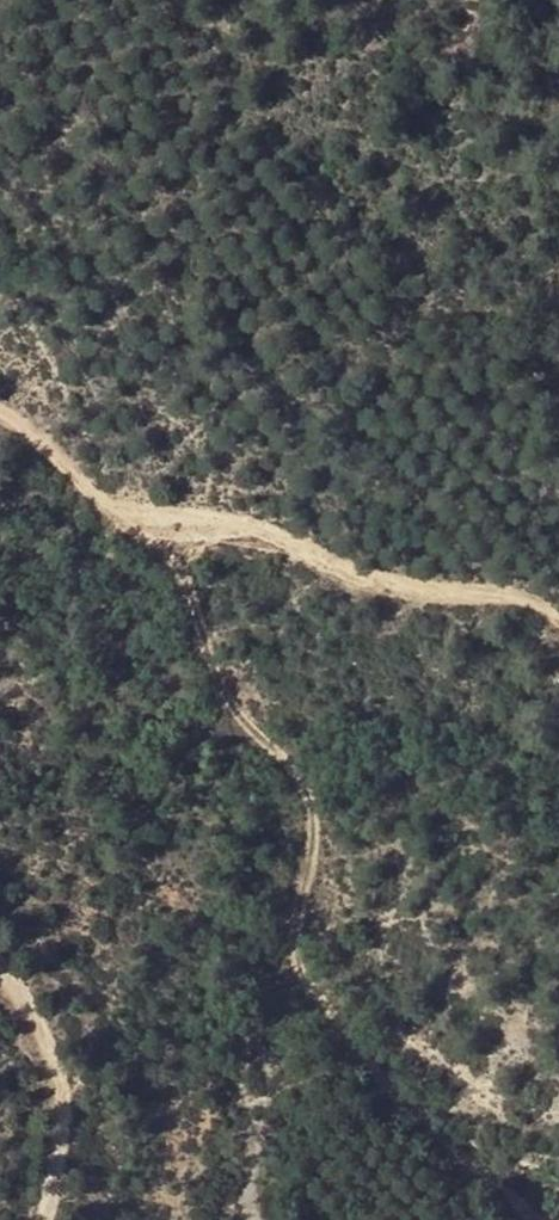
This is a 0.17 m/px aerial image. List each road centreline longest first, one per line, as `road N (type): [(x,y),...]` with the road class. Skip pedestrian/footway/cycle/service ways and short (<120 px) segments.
road 1 (track): [(536,1219),(424,1127),(298,984),(293,946),(319,822),(303,784),(232,699),(178,534),(131,522),(0,416)]
road 2 (track): [(178,534),(235,528),(285,544),(348,578),(411,595),(530,603),(558,624)]
road 3 (track): [(48,1219),(63,1165),(63,1094),(33,1008),(0,969)]

